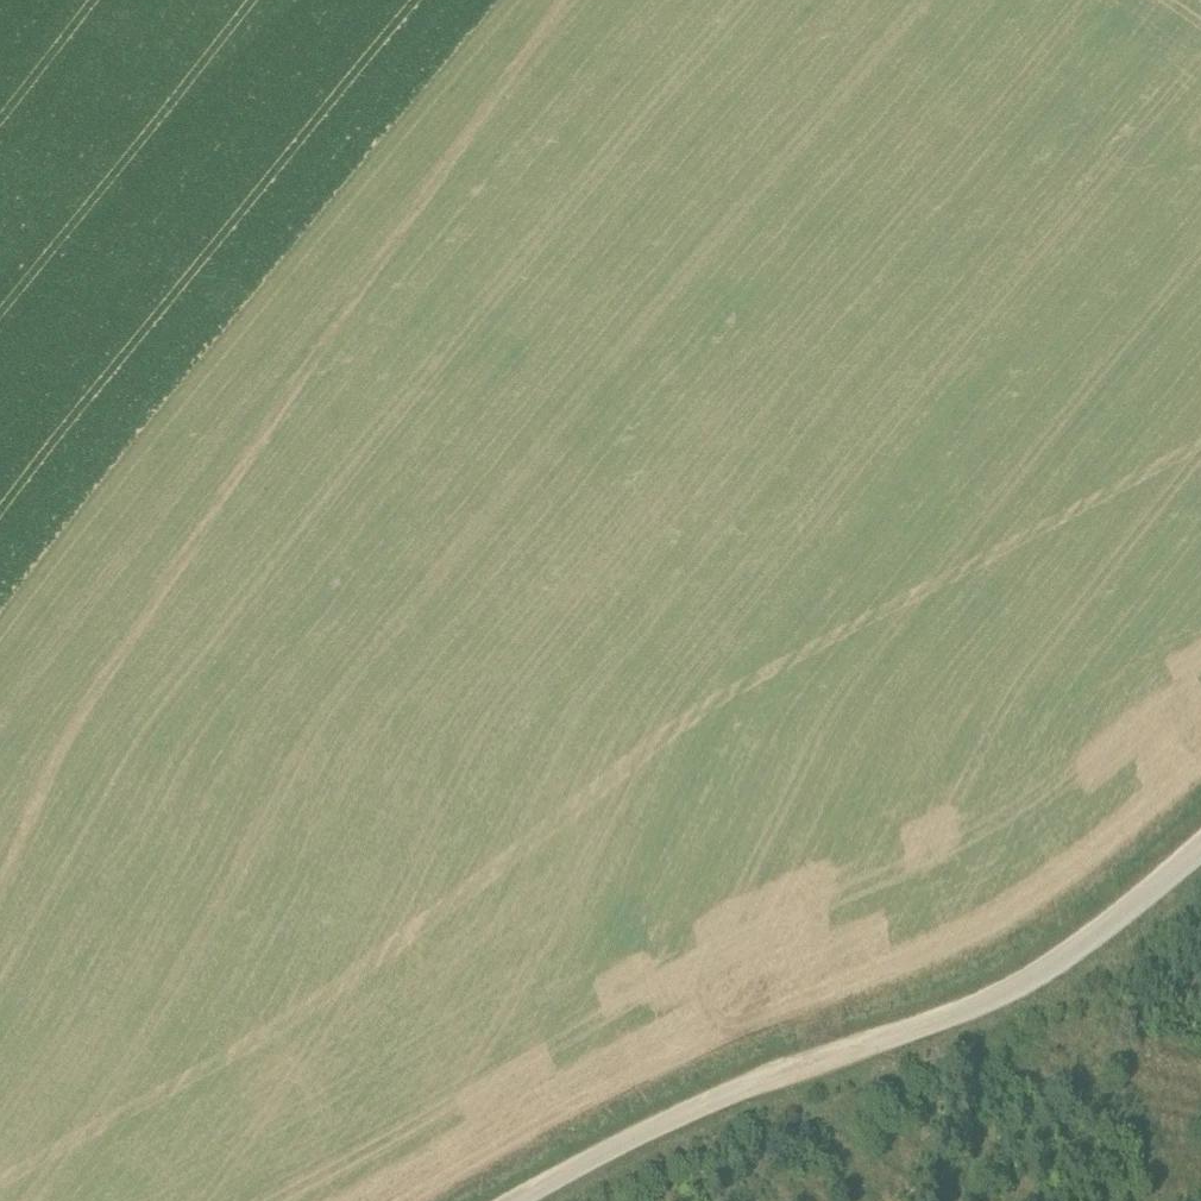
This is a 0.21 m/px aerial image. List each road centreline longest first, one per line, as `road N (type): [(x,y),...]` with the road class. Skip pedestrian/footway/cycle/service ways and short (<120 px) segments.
road 1 (track): [(557,1200),(779,1109),(1033,1036),(1200,955)]
road 2 (track): [(1075,0),(1200,100)]

